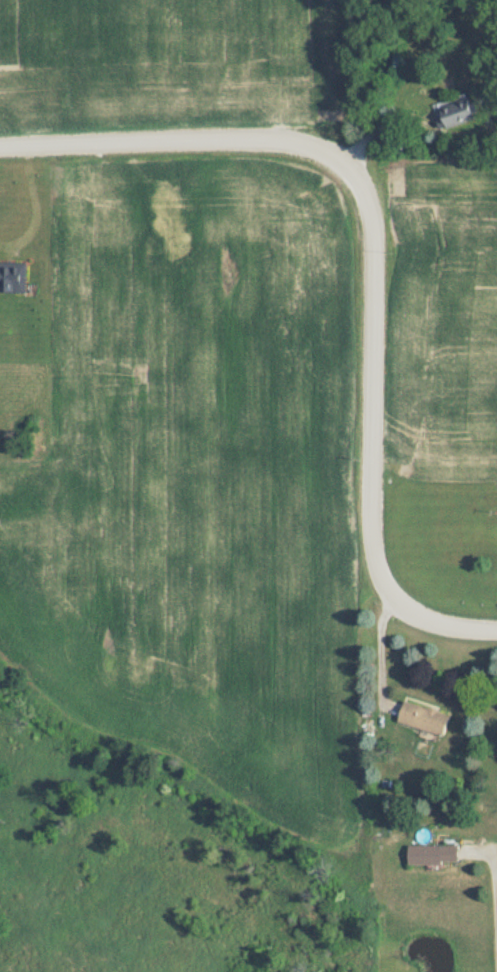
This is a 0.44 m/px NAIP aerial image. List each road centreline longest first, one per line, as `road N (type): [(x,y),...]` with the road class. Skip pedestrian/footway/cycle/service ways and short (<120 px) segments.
road 1 (residential): [(496,621),(429,617),(398,601),(372,570),(362,508),(365,211),(351,171),(246,152),(0,161)]

